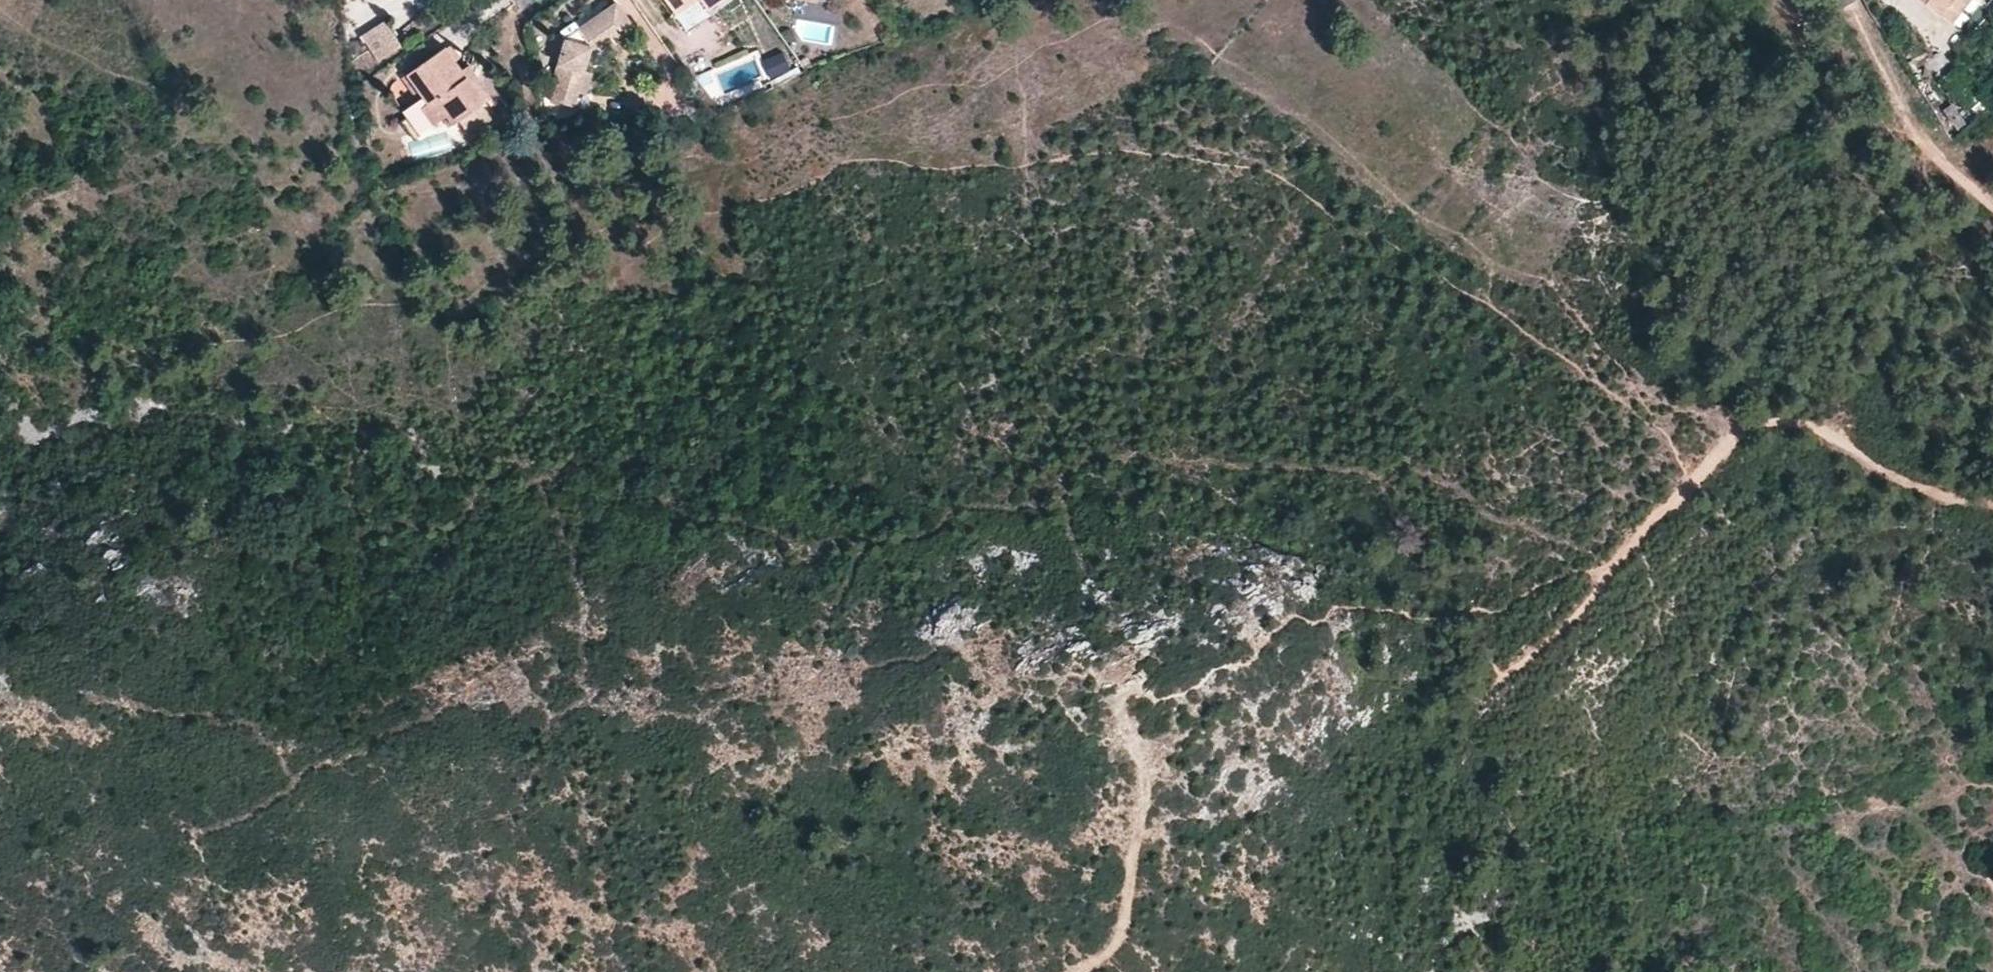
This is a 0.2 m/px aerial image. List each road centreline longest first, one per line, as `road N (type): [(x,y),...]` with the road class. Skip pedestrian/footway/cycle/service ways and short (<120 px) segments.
road 1 (track): [(1079,971),(1109,953),(1126,920),(1145,791),(1144,767),(1114,701)]
road 2 (track): [(1992,206),(1927,148),(1851,19)]

